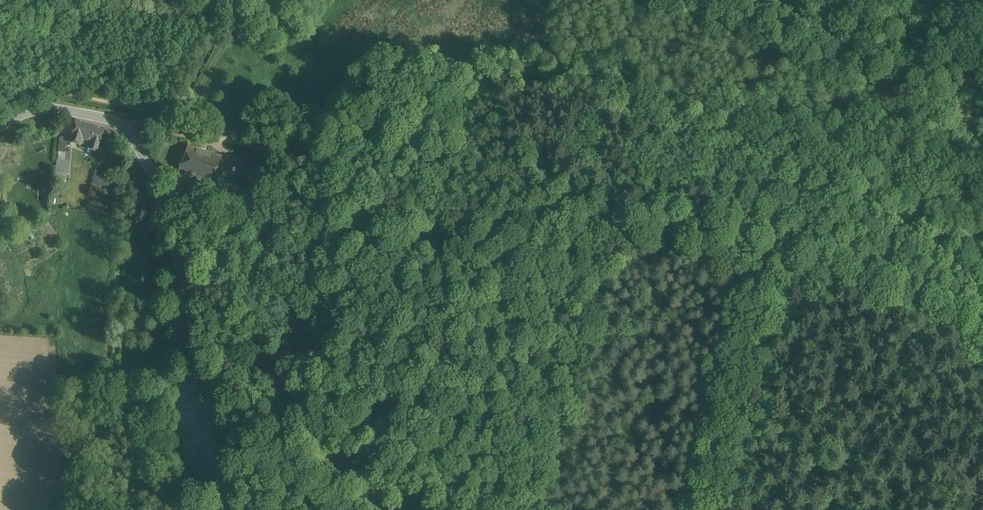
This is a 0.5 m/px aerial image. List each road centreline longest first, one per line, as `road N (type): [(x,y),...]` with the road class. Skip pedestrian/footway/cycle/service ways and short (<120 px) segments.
road 1 (track): [(164,130),(773,248),(982,330)]
road 2 (unclassified): [(228,509),(160,183),(130,133),(108,119),(55,108),(0,125)]
road 3 (track): [(177,256),(341,465),(394,509)]
road 4 (track): [(725,509),(780,291),(773,248)]

